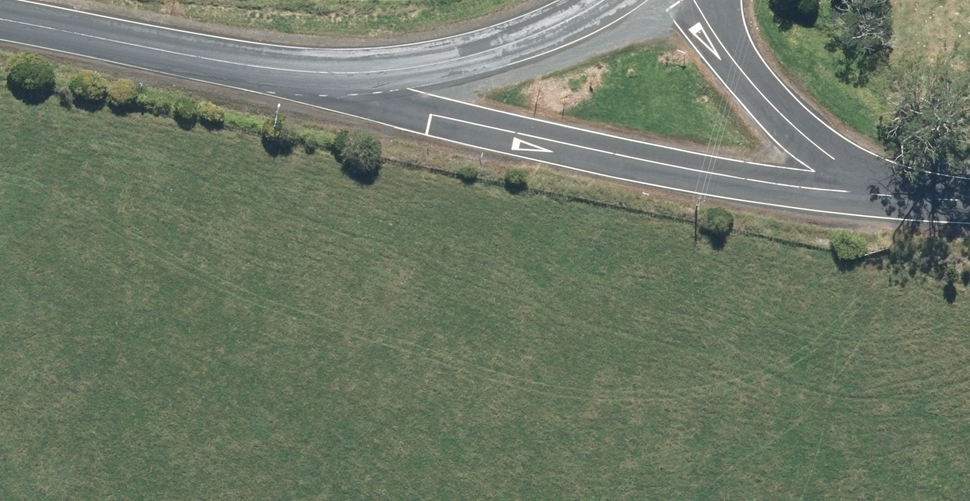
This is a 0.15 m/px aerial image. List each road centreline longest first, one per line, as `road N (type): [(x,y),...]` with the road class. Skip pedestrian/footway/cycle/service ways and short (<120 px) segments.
road 1 (tertiary): [(329,74),(430,115),(714,173),(881,195)]
road 2 (secondary): [(0,20),(329,74)]
road 3 (secondary): [(329,74),(450,61),(550,29),(604,0)]
road 4 (tertiary): [(695,0),(767,102),(881,195)]

